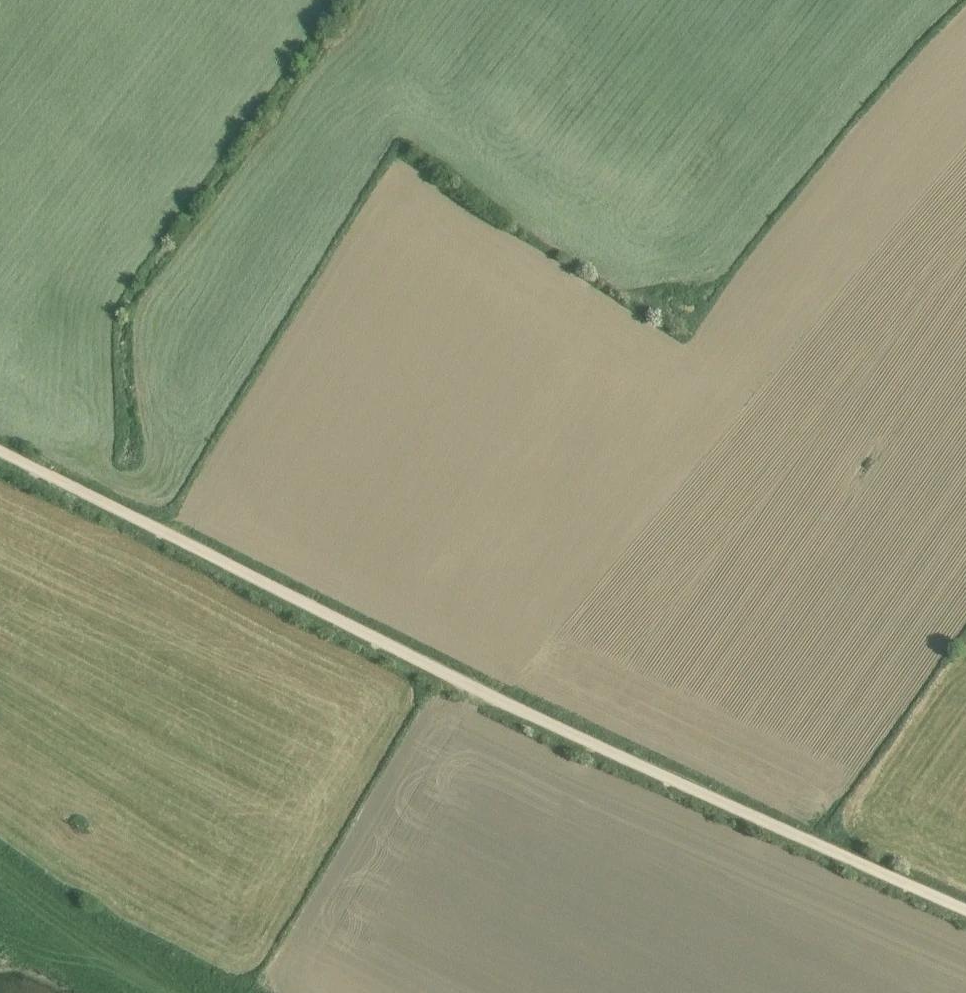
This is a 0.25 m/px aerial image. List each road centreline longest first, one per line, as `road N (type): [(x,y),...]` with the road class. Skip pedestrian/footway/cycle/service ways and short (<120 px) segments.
road 1 (track): [(0,446),(462,679),(965,909)]

